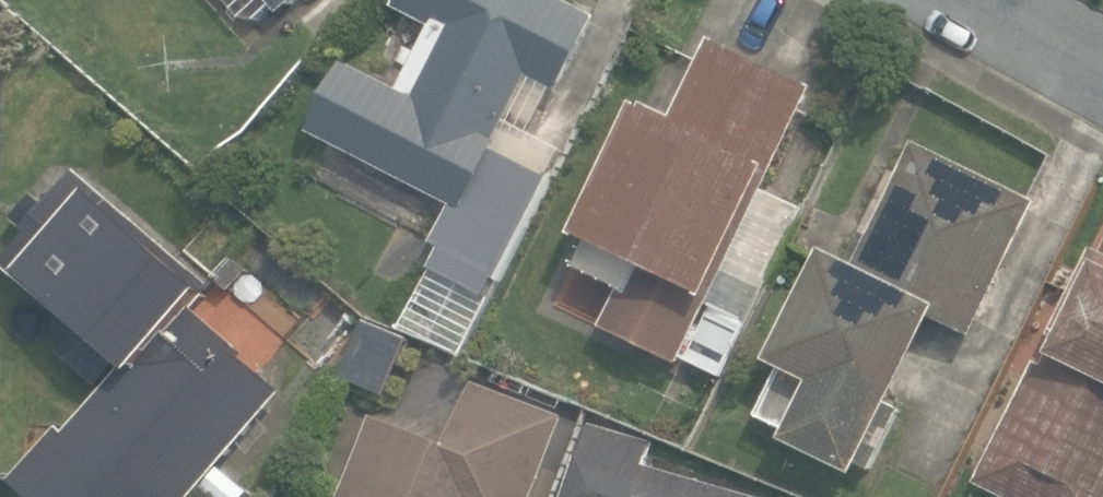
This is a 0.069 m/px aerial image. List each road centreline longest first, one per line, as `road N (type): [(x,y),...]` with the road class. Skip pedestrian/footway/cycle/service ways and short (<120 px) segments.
road 1 (residential): [(964,0),(1102,83)]

